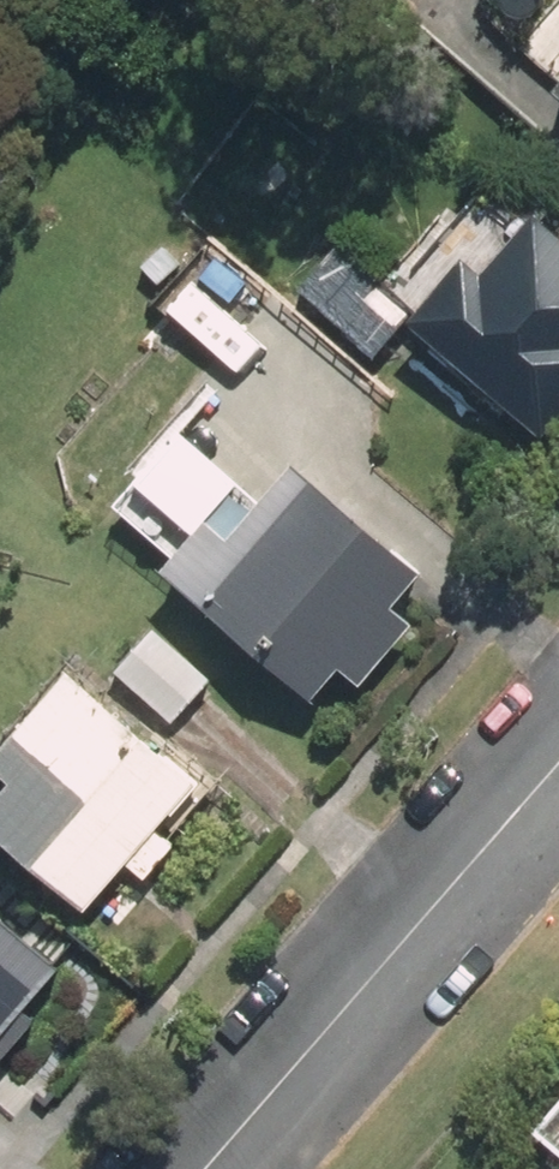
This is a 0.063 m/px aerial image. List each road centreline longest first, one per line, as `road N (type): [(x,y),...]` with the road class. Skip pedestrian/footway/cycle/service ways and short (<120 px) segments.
road 1 (residential): [(197,1168),(558,752)]

